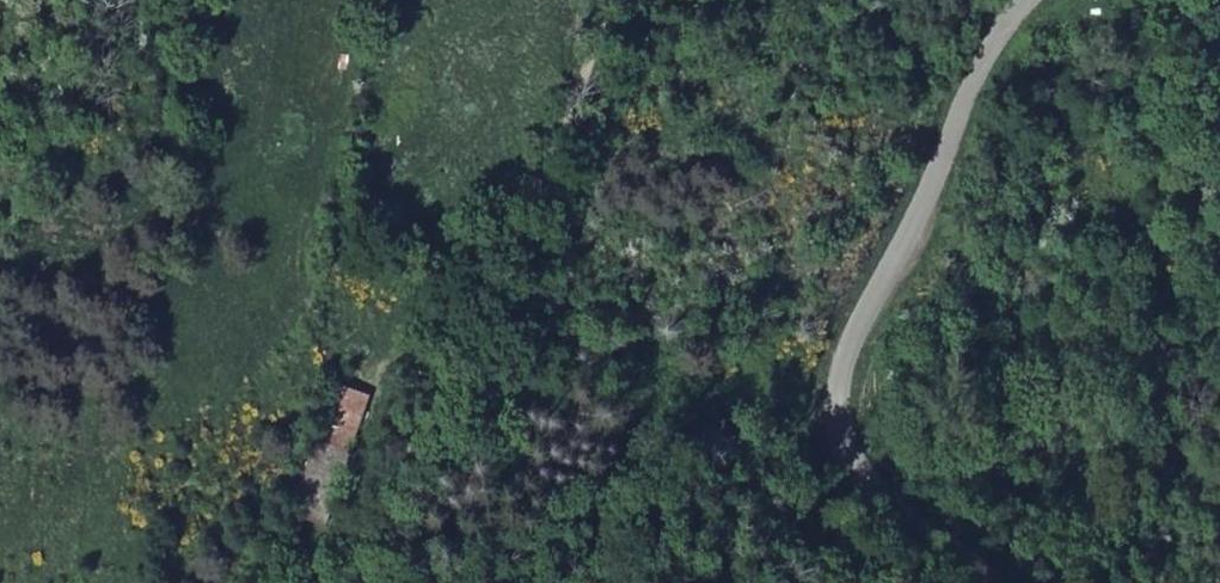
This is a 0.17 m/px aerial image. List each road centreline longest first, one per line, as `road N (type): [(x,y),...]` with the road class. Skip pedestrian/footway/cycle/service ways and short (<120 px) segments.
road 1 (unclassified): [(993,582),(865,472),(844,436),(840,406),(854,341),(932,187),(984,57),(1026,0)]
road 2 (track): [(567,0),(418,326),(349,582)]

